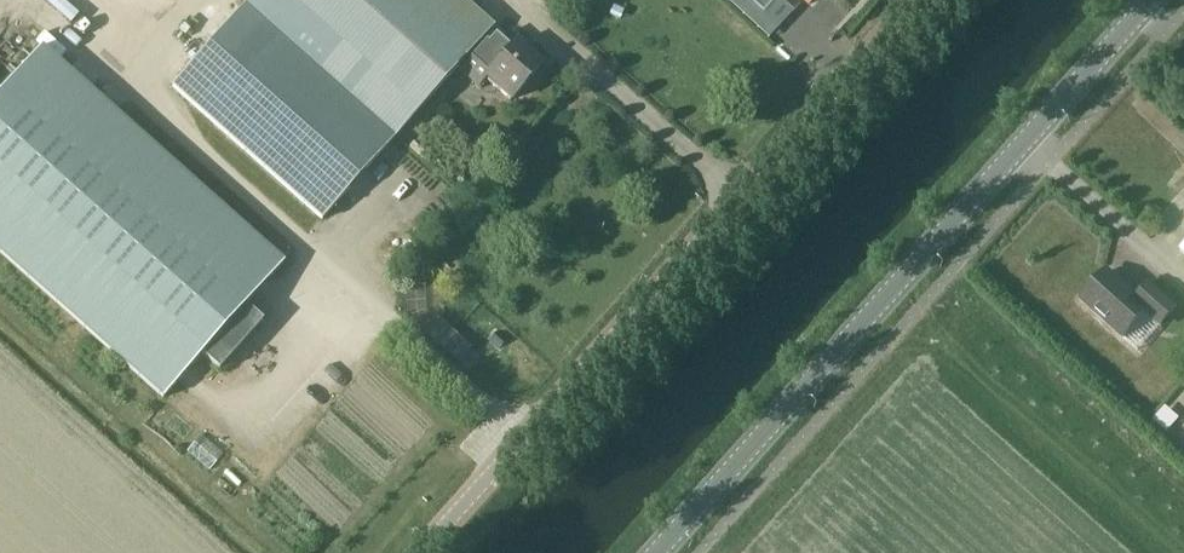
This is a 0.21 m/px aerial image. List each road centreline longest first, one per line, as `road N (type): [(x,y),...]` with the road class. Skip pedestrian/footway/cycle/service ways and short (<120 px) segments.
road 1 (unclassified): [(418,552),(913,0)]
road 2 (tertiary): [(654,552),(1149,0)]
road 3 (track): [(356,292),(124,79),(194,0)]
road 4 (track): [(741,192),(514,0)]
road 5 (track): [(529,434),(356,292)]
road 6 (track): [(331,319),(240,421)]

